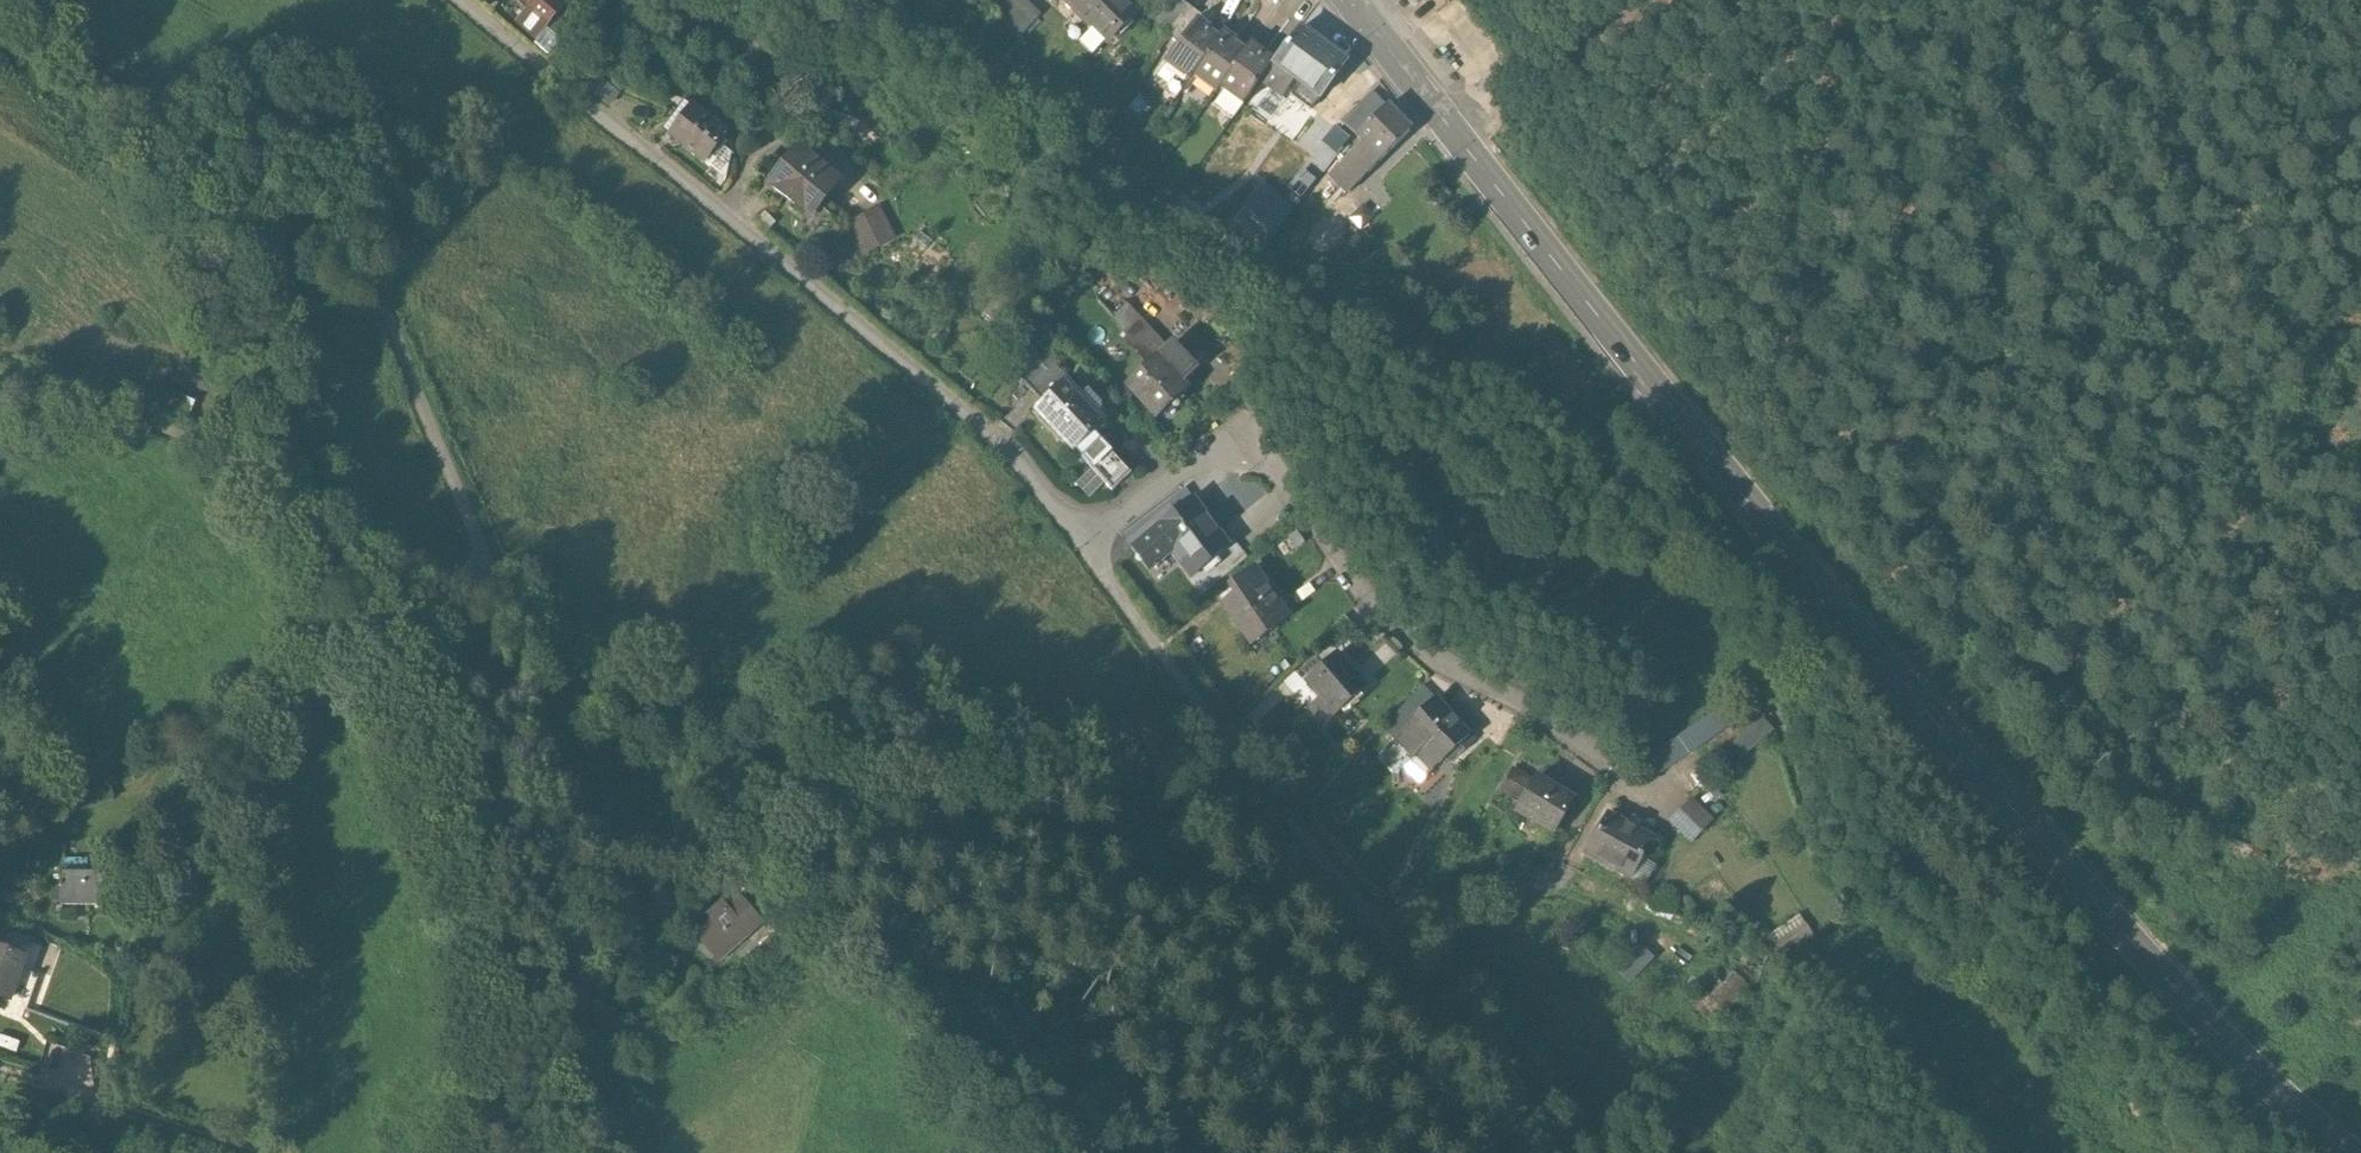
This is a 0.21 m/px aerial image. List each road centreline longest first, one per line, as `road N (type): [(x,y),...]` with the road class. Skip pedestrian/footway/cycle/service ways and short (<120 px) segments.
road 1 (secondary): [(2348,1152),(2237,1053),(1947,740),(1507,204),(1352,0)]
road 2 (residential): [(1616,761),(1441,661),(1381,615),(1260,453),(1239,444),(1212,449),(1082,541),(1003,441),(465,0)]
road 3 (track): [(2192,1152),(2159,1099),(2099,1054),(1964,986),(1870,923),(1823,866),(1777,697),(1733,616),(1697,587),(1684,562)]
road 4 (track): [(494,587),(461,590),(343,552),(217,452),(0,375)]
road 5 (track): [(1371,921),(1547,1152)]

